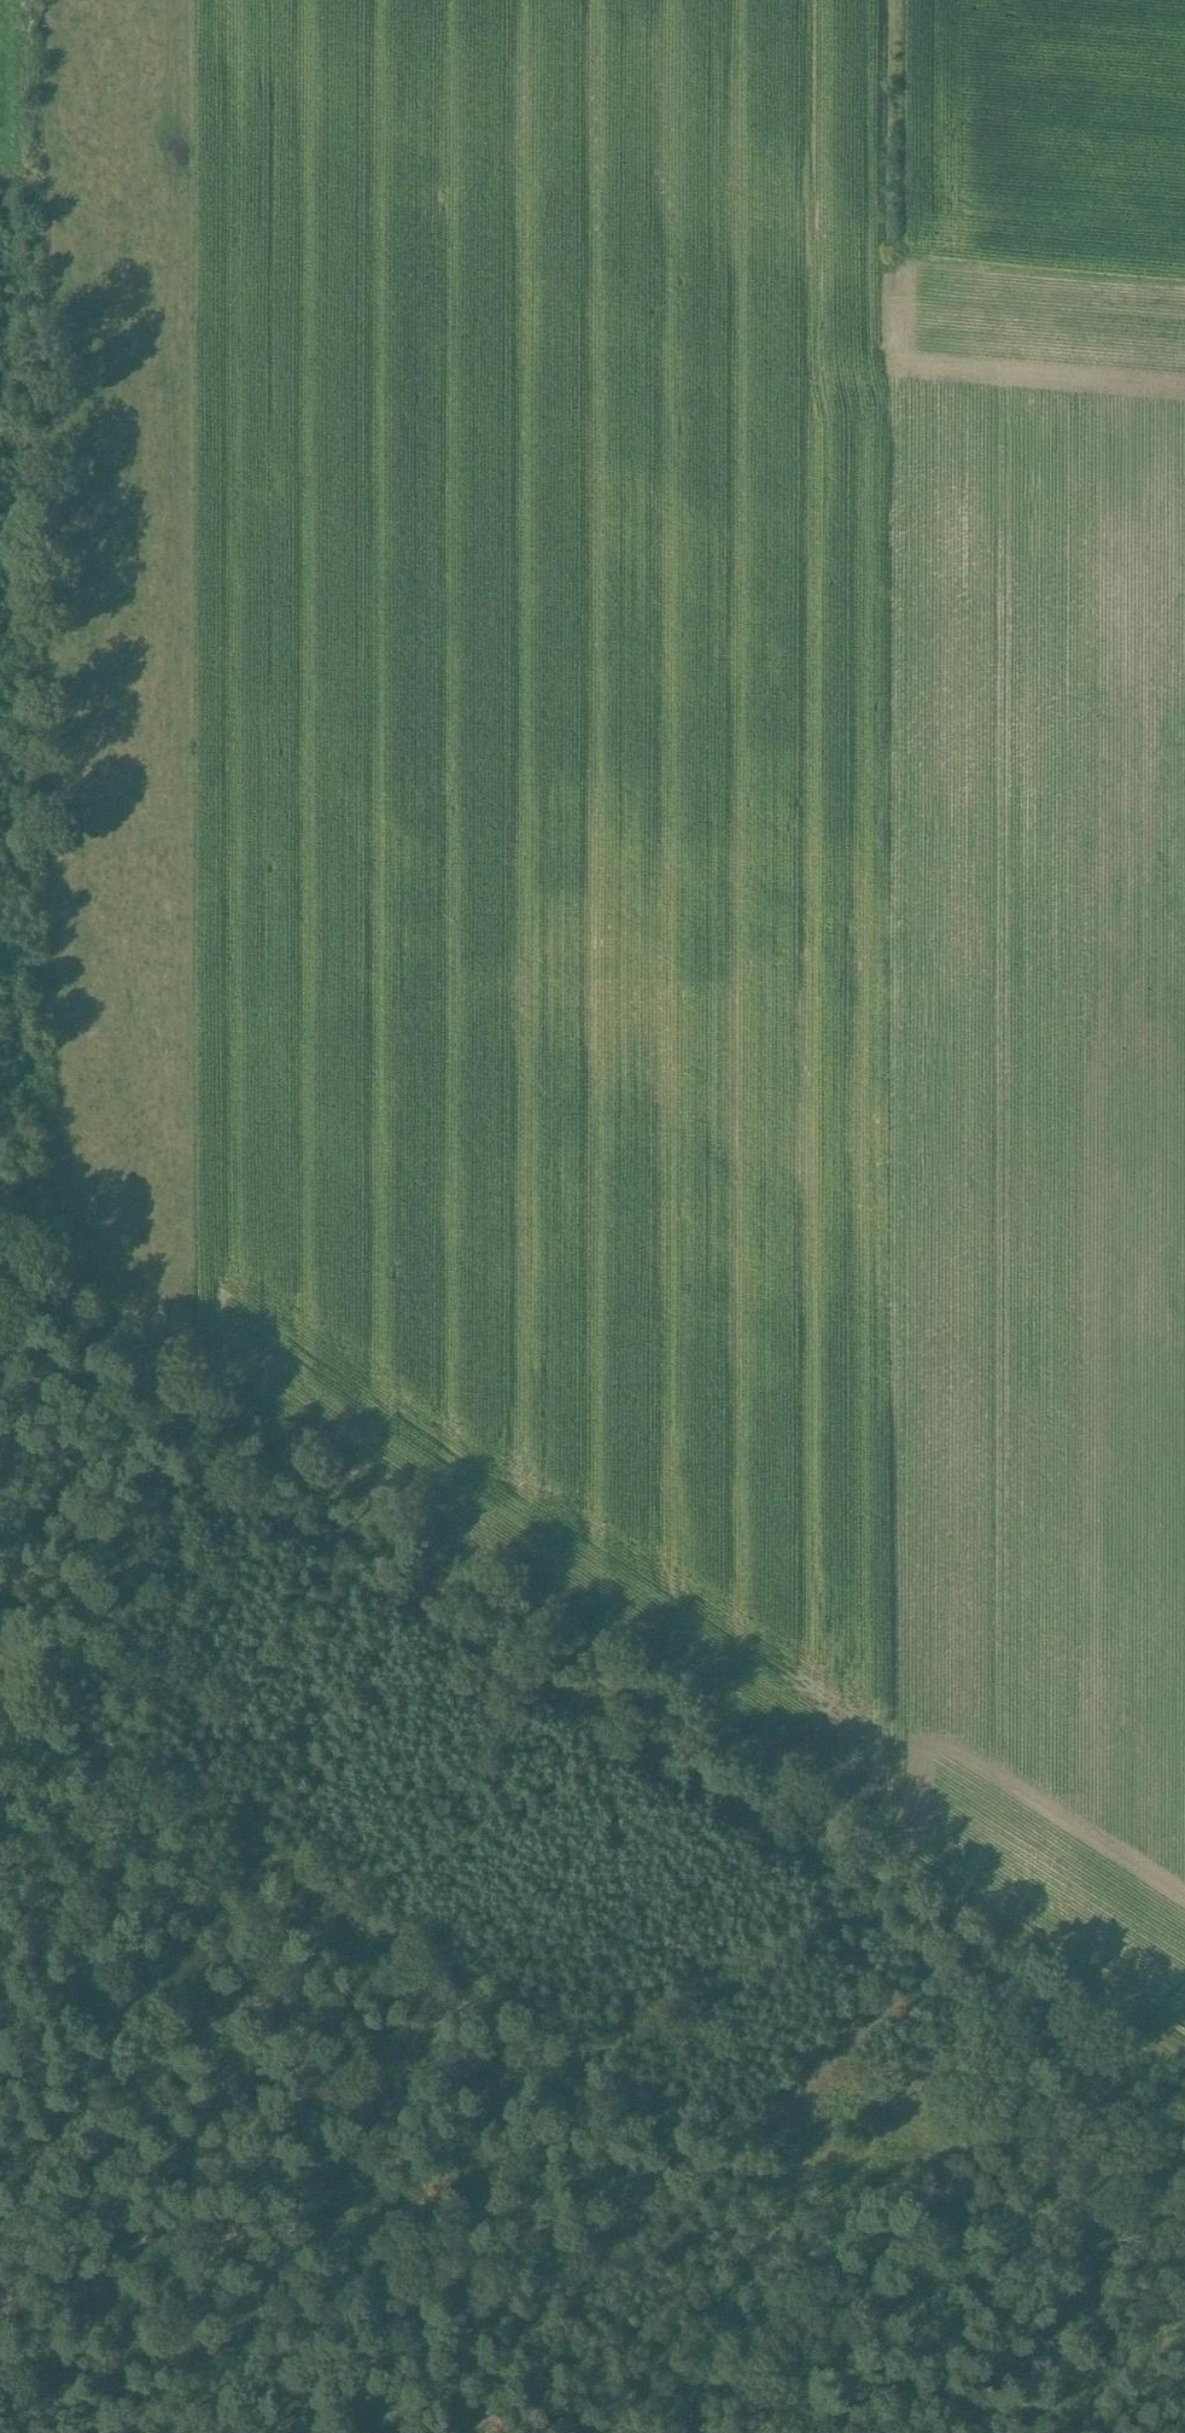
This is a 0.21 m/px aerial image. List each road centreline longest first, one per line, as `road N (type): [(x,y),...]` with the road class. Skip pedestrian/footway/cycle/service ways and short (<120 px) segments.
road 1 (track): [(1184,2048),(892,1850)]

